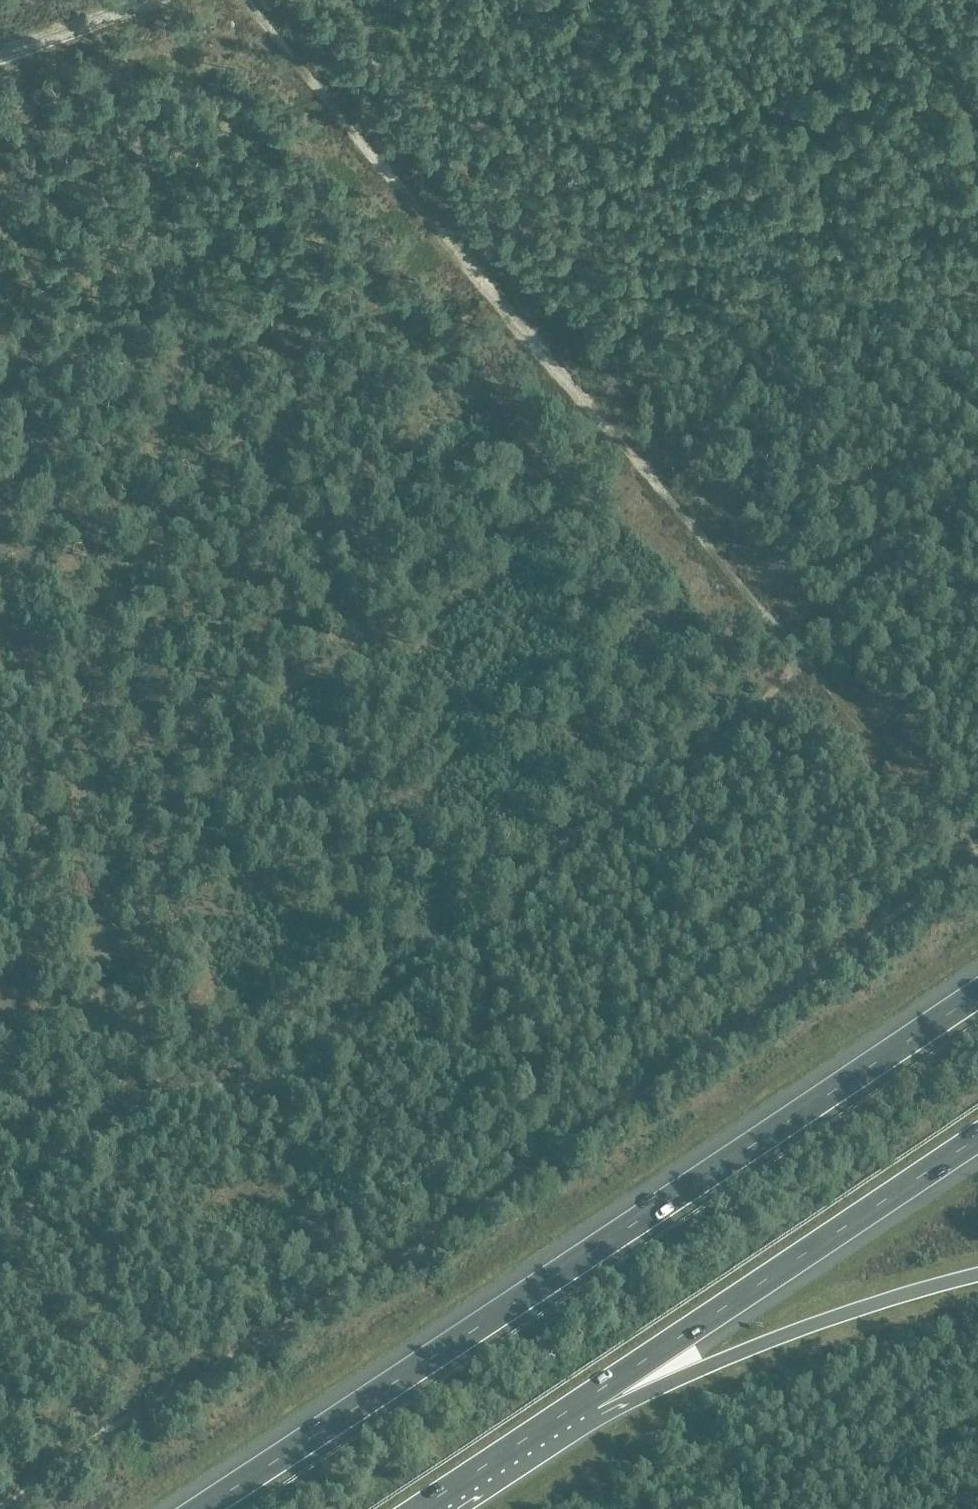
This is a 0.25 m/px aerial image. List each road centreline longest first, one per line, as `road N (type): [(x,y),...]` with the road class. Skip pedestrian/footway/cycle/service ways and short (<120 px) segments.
road 1 (track): [(977,485),(811,630),(796,665),(706,752),(600,833),(512,915),(293,1072),(260,1087),(171,1091),(79,1136),(55,1159),(0,1247)]
road 2 (track): [(0,1507),(54,1461),(453,1222),(977,852)]
road 3 (track): [(975,854),(244,0)]
road 4 (motorway): [(977,994),(200,1508)]
road 5 (motorway): [(418,1508),(977,1133)]
road 6 (motorway): [(439,1508),(709,1364),(977,1274)]
road 7 (track): [(143,0),(0,52)]
road 8 (track): [(882,0),(977,117)]

